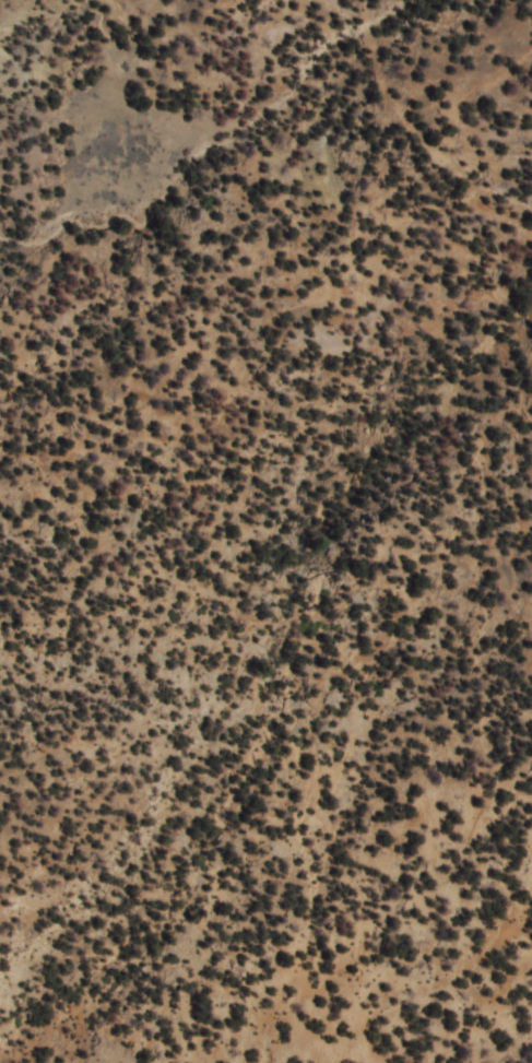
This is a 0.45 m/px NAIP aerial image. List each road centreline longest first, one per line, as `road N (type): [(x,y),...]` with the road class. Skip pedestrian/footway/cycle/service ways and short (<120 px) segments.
road 1 (track): [(405,0),(520,852),(497,1062)]

